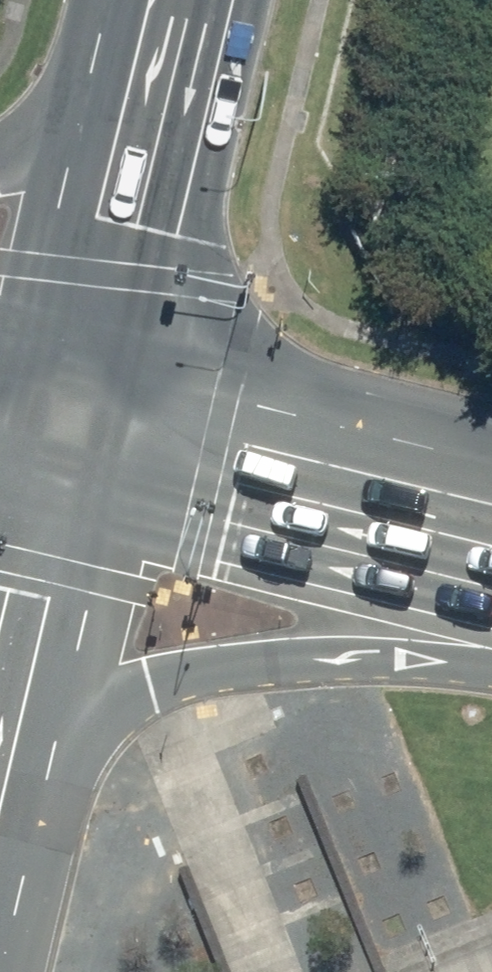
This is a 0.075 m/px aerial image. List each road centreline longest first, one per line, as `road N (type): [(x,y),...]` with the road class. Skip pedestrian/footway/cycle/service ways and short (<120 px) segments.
road 1 (secondary): [(491,649),(150,685),(64,758),(0,854)]
road 2 (secondary): [(82,428),(192,0)]
road 3 (secondary): [(82,428),(491,533)]
road 4 (secondary): [(0,754),(82,428)]
road 5 (secondary): [(0,150),(20,145),(79,93),(145,0)]

